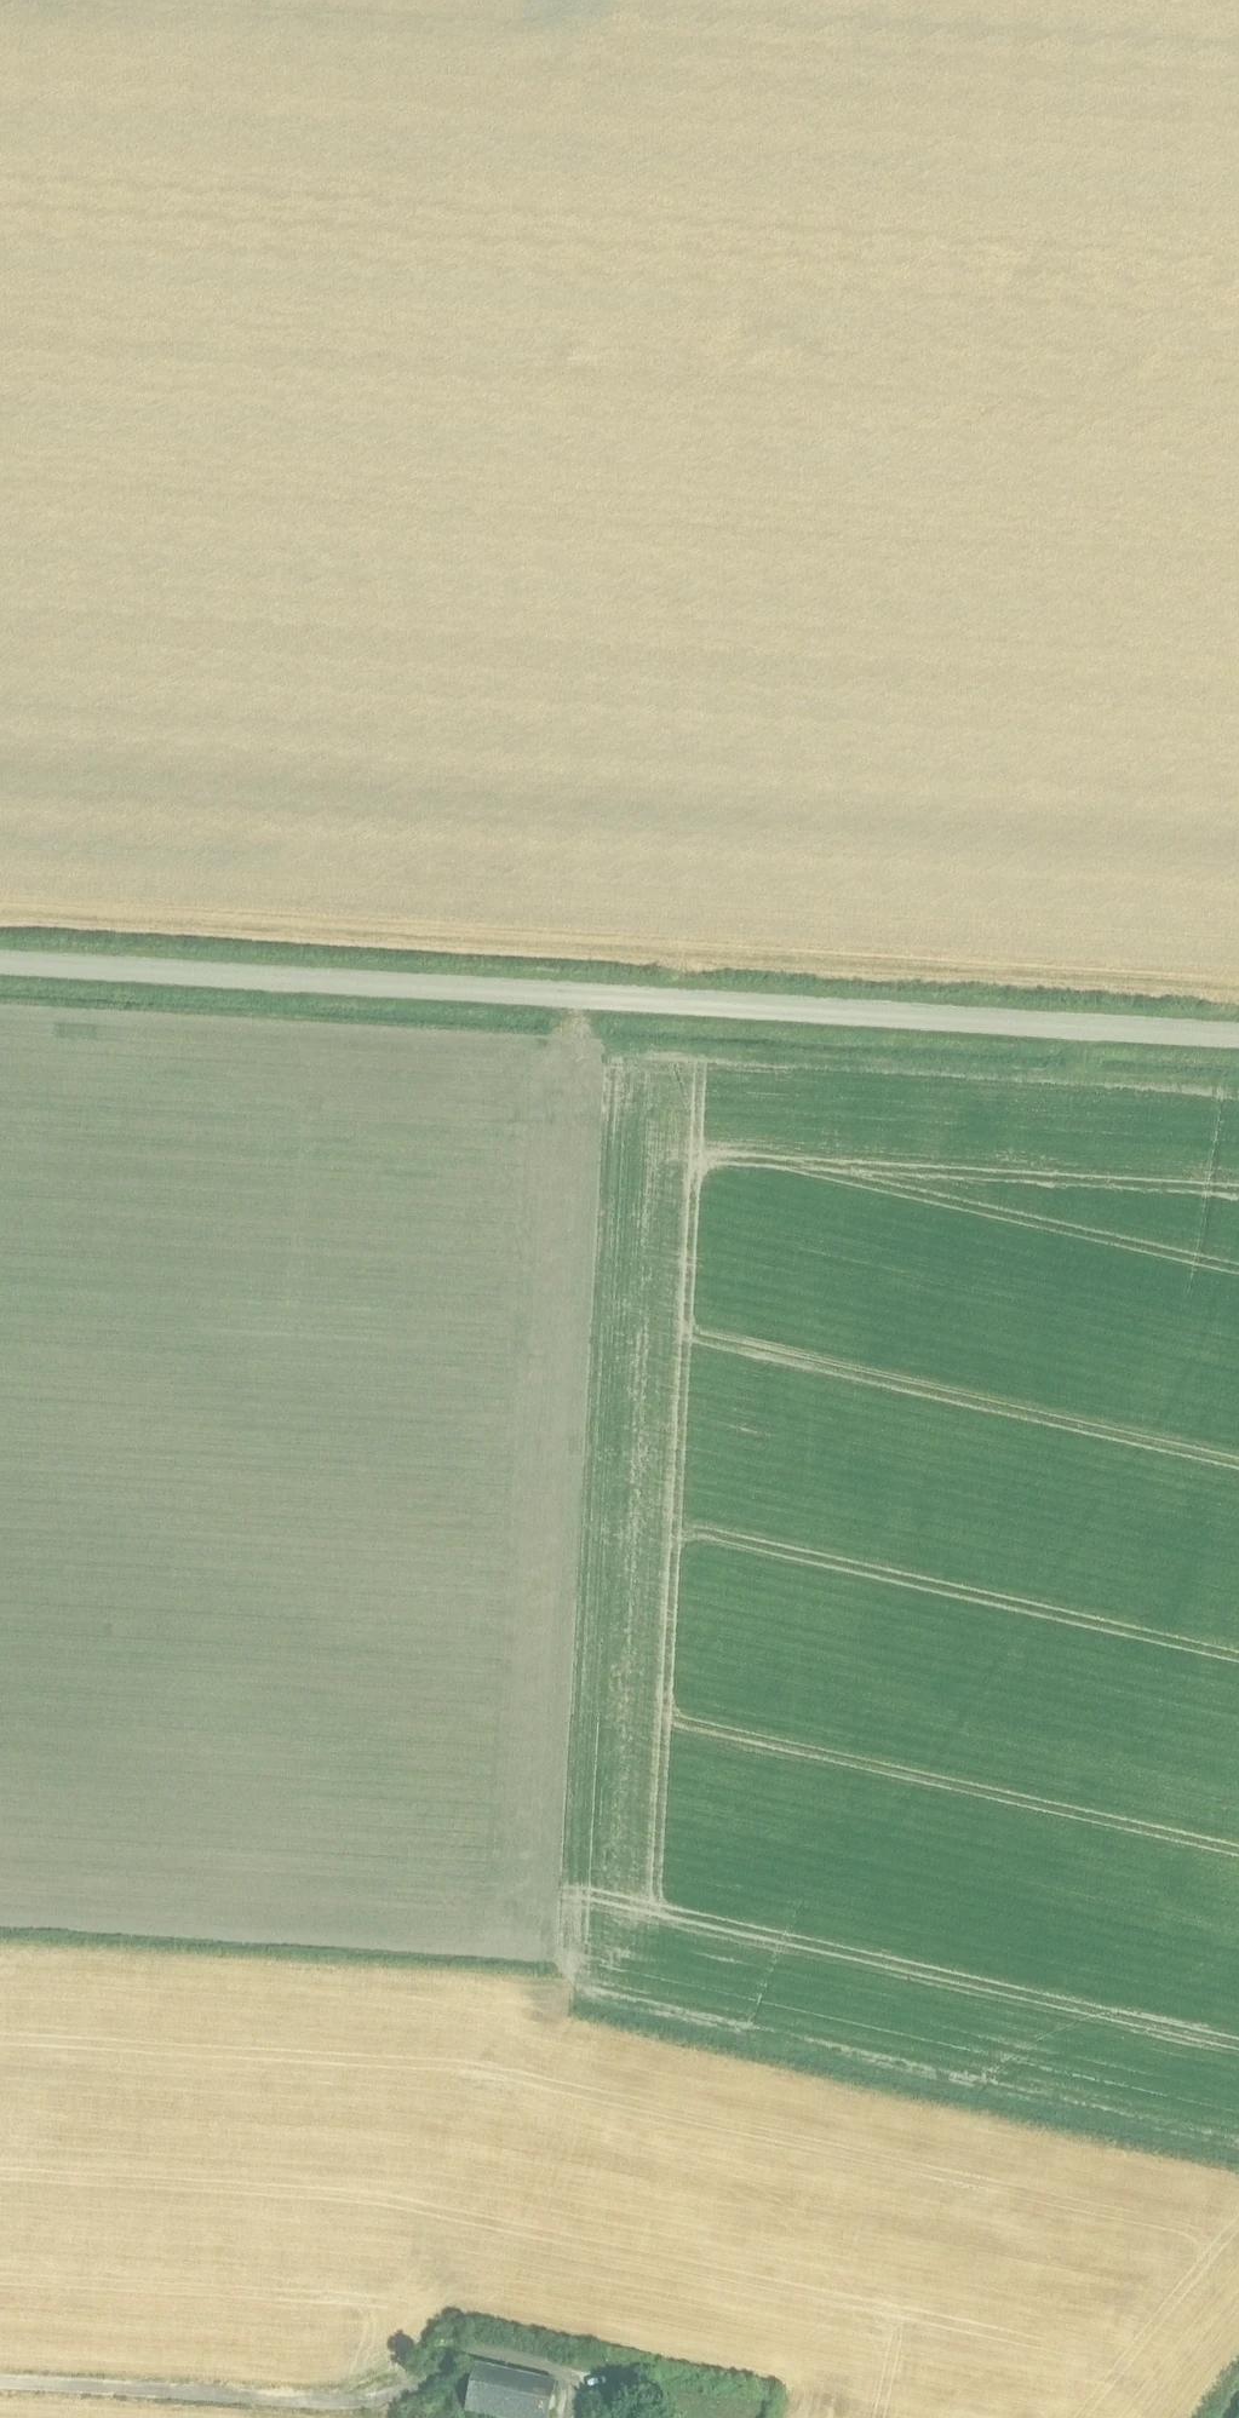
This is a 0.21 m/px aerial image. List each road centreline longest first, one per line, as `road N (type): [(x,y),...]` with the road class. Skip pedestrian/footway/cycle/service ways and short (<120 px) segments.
road 1 (unclassified): [(0,962),(1238,1035)]

